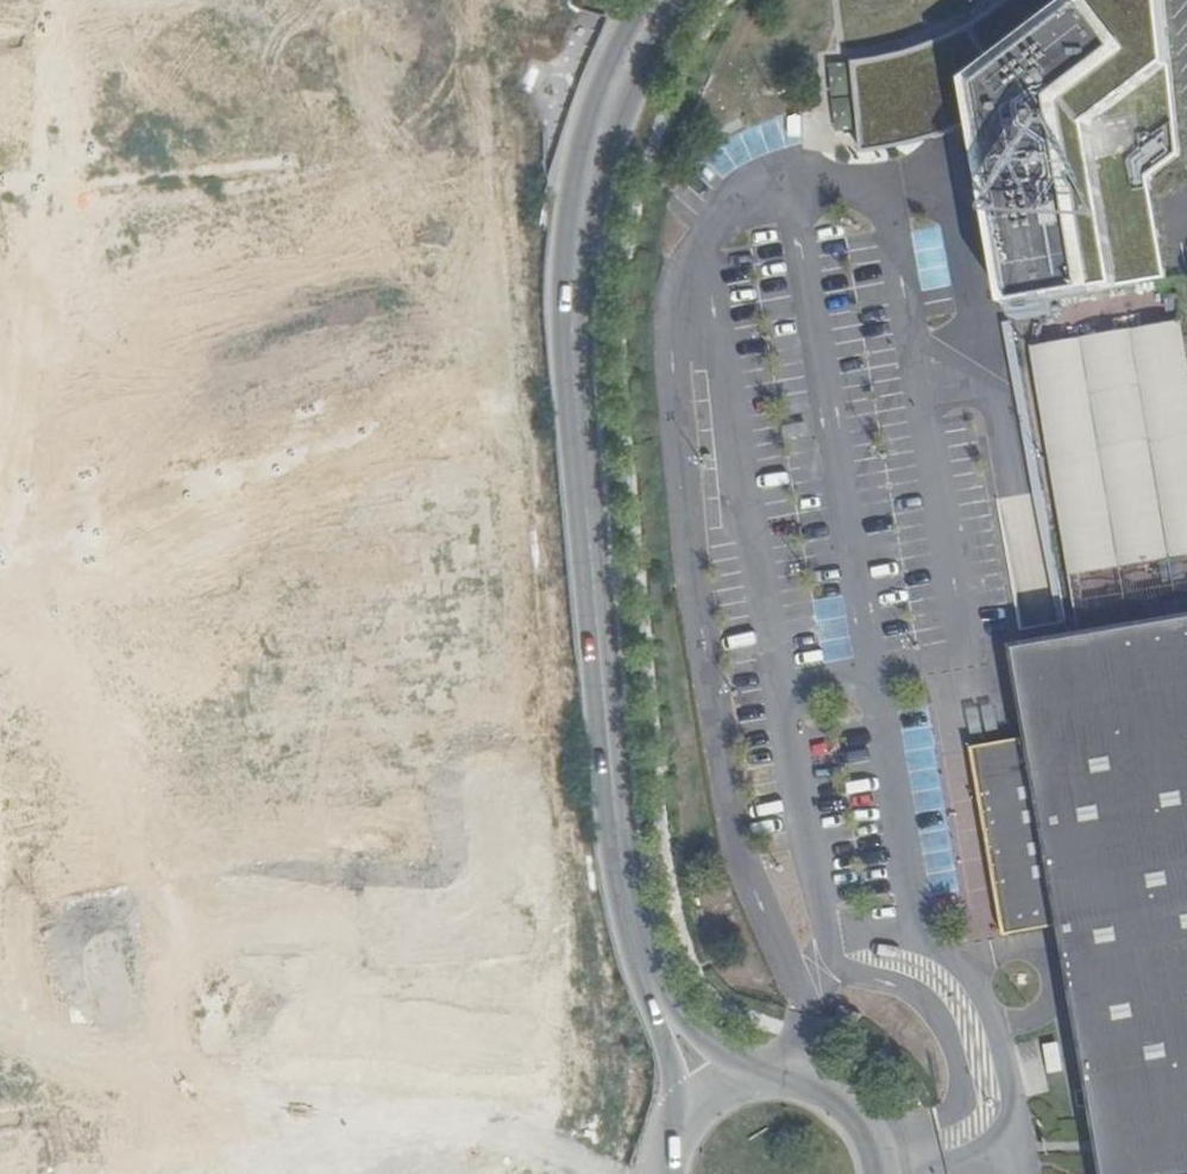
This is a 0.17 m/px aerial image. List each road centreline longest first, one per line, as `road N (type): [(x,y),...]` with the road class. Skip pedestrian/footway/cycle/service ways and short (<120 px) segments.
road 1 (secondary): [(665,0),(599,142),(574,225),(566,310),(615,850),(660,1003)]
road 2 (secondary): [(884,1173),(872,1134),(844,1100),(776,1077)]
road 3 (secondary): [(776,1077),(704,1045),(660,1003)]
road 4 (secondary): [(660,1003),(682,1130)]

